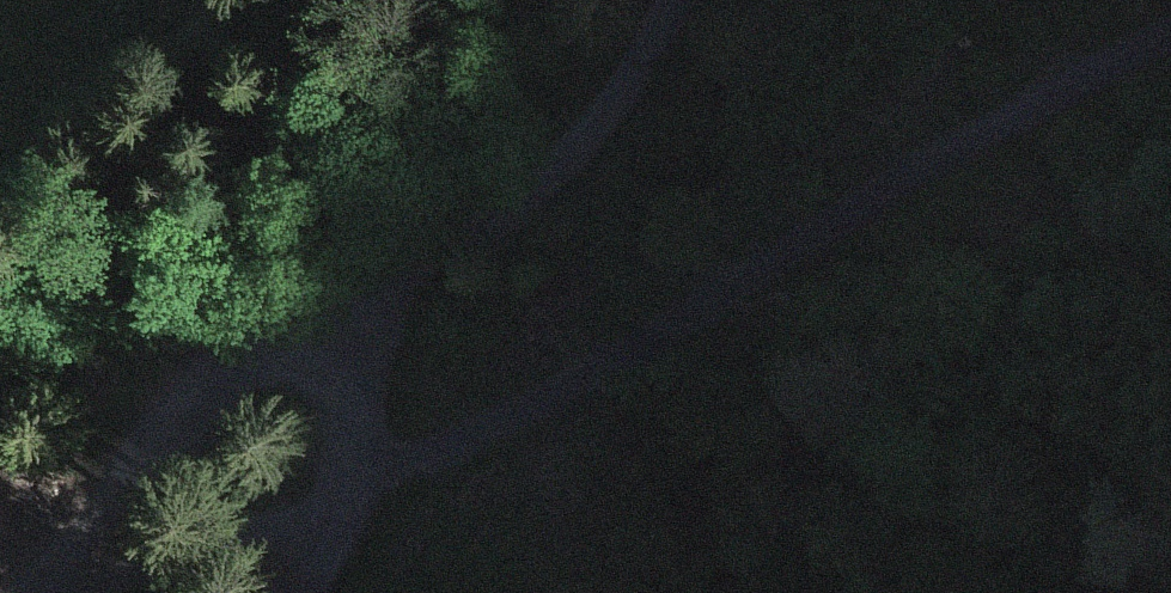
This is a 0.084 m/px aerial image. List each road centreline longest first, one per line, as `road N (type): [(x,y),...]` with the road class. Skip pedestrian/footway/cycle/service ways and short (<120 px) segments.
road 1 (track): [(355,485),(555,399),(1170,15)]
road 2 (track): [(13,592),(127,486),(209,380),(271,357),(325,373),(622,93),(674,0)]
road 3 (track): [(325,373),(350,416),(355,485),(350,510),(305,592)]

